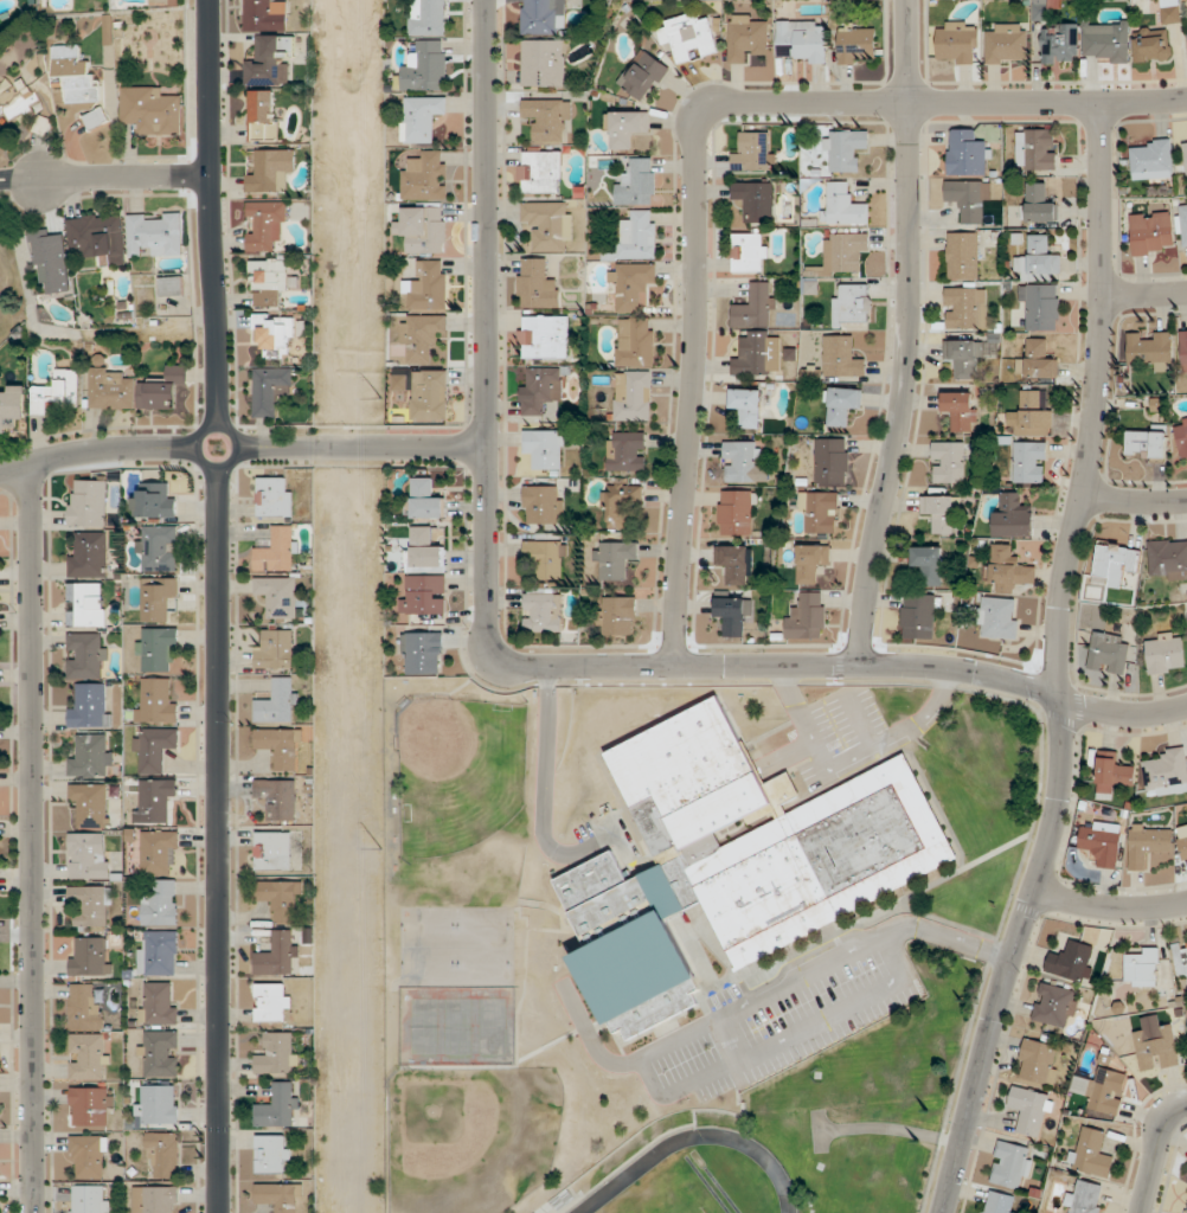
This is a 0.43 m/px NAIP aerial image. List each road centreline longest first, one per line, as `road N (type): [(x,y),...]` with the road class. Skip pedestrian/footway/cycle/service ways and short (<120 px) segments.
road 1 (residential): [(1186,705),(1144,714),(1099,711),(999,676),(925,666),(544,668),(495,650),(486,620),(485,0)]
road 2 (residential): [(941,1212),(1057,809),(1060,603),(1098,384),(1104,104)]
road 3 (residential): [(671,667),(694,390),(695,134),(706,115),(738,102),(1186,98)]
road 4 (residential): [(35,1212),(32,503),(23,467)]
road 5 (residential): [(214,467),(218,1212)]
road 6 (residential): [(858,665),(907,353),(908,0)]
road 7 (residential): [(212,0),(214,426)]
road 8 (residential): [(236,447),(486,447)]
road 9 (residential): [(213,177),(0,180)]
road 10 (residential): [(0,473),(118,448),(195,447)]
road 11 (residential): [(1034,890),(1111,909),(1186,903)]
road 12 (residential): [(203,462),(230,461),(236,447),(226,430),(200,432),(203,462)]

